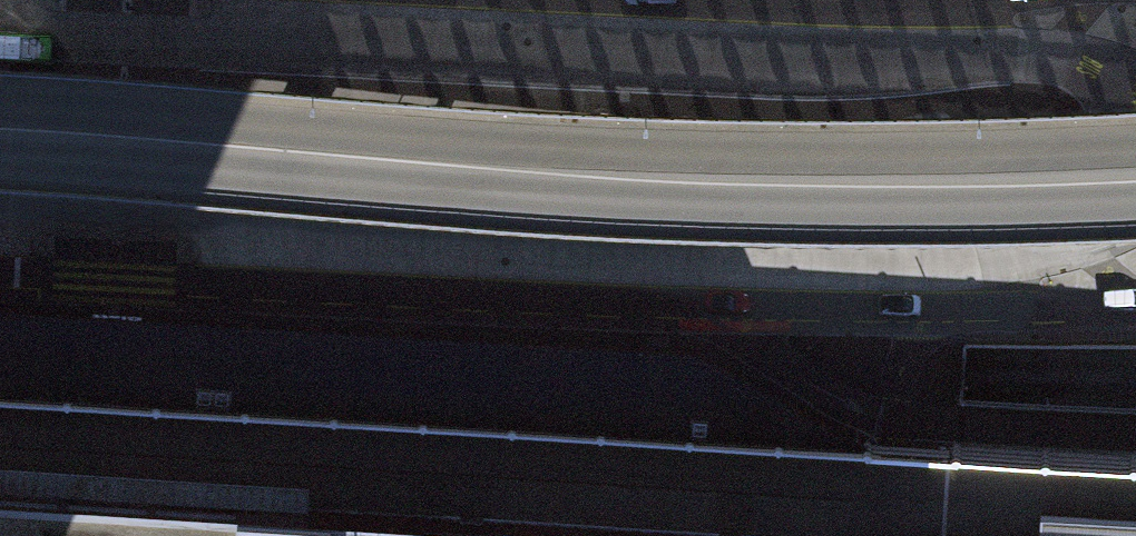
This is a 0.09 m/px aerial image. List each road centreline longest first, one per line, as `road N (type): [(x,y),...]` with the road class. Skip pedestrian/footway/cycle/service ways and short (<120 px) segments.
road 1 (primary): [(0,137),(667,185),(1135,187)]
road 2 (secondary): [(0,254),(783,289),(1135,276)]
road 3 (secondary): [(1018,0),(802,22),(635,24),(189,0)]

